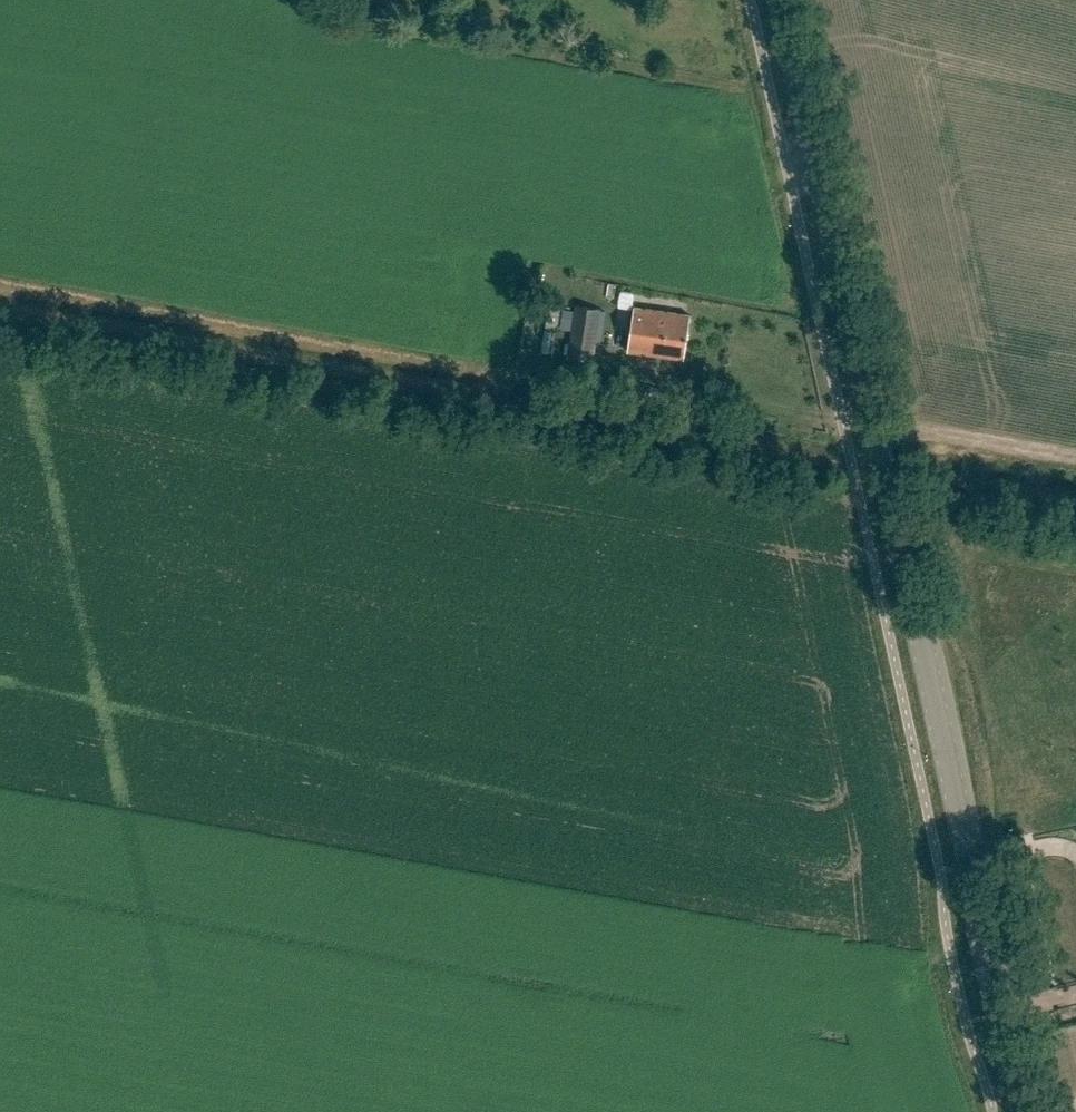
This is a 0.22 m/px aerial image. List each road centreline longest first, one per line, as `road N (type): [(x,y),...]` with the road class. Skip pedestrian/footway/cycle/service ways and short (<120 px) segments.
road 1 (secondary): [(1025,1111),(788,0)]

